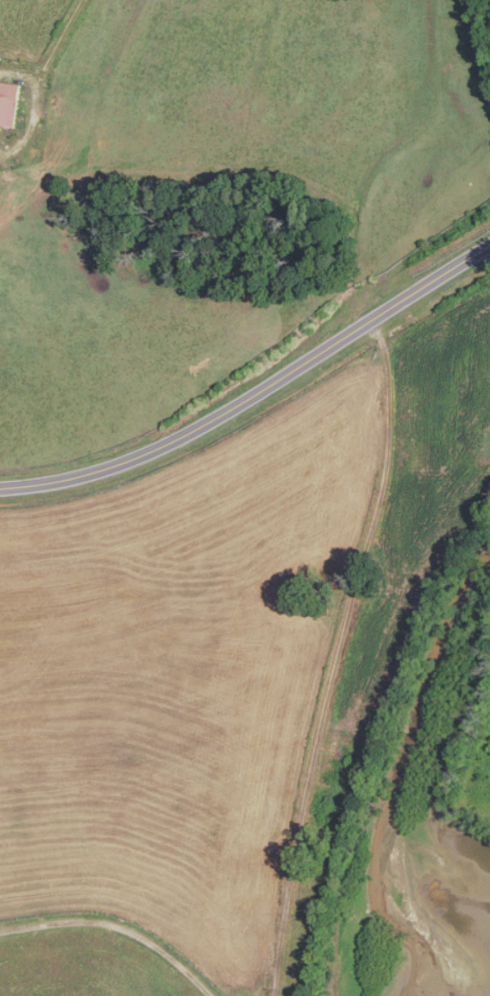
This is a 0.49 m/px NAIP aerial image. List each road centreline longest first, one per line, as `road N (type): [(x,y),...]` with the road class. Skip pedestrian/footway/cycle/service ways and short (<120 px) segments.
road 1 (residential): [(489,246),(219,418),(145,455),(97,472),(0,487)]

